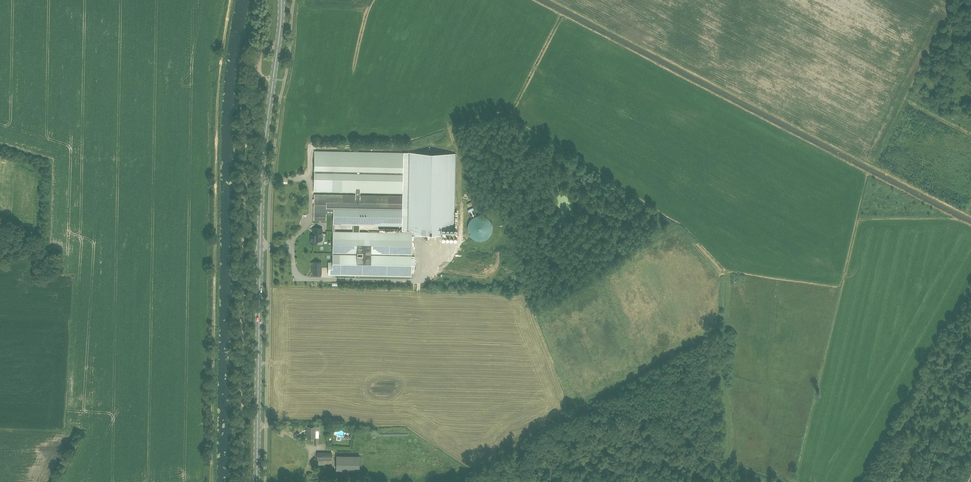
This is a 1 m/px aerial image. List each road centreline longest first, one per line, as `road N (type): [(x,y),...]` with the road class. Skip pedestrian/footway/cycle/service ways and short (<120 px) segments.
road 1 (track): [(231,0),(217,128),(212,481)]
road 2 (primary): [(257,481),(262,173),(273,79)]
road 3 (track): [(761,481),(711,458),(667,424),(639,416),(577,423),(466,481)]

